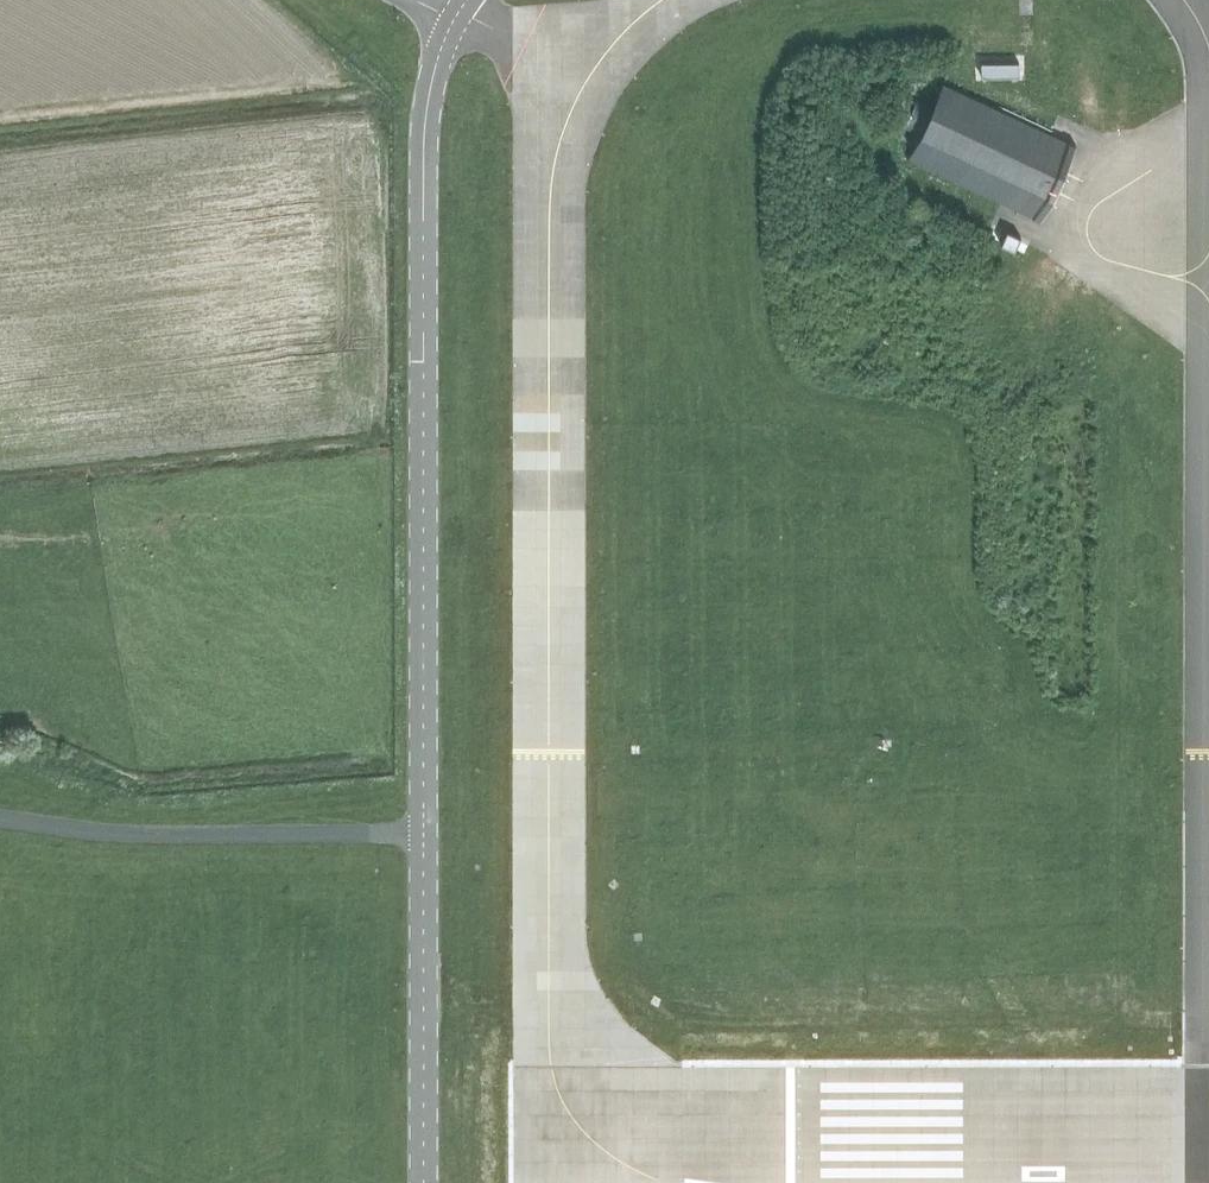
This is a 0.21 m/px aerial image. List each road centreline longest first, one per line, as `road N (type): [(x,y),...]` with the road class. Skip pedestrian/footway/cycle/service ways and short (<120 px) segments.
road 1 (unclassified): [(455,20),(438,58),(425,140),(423,1182)]

